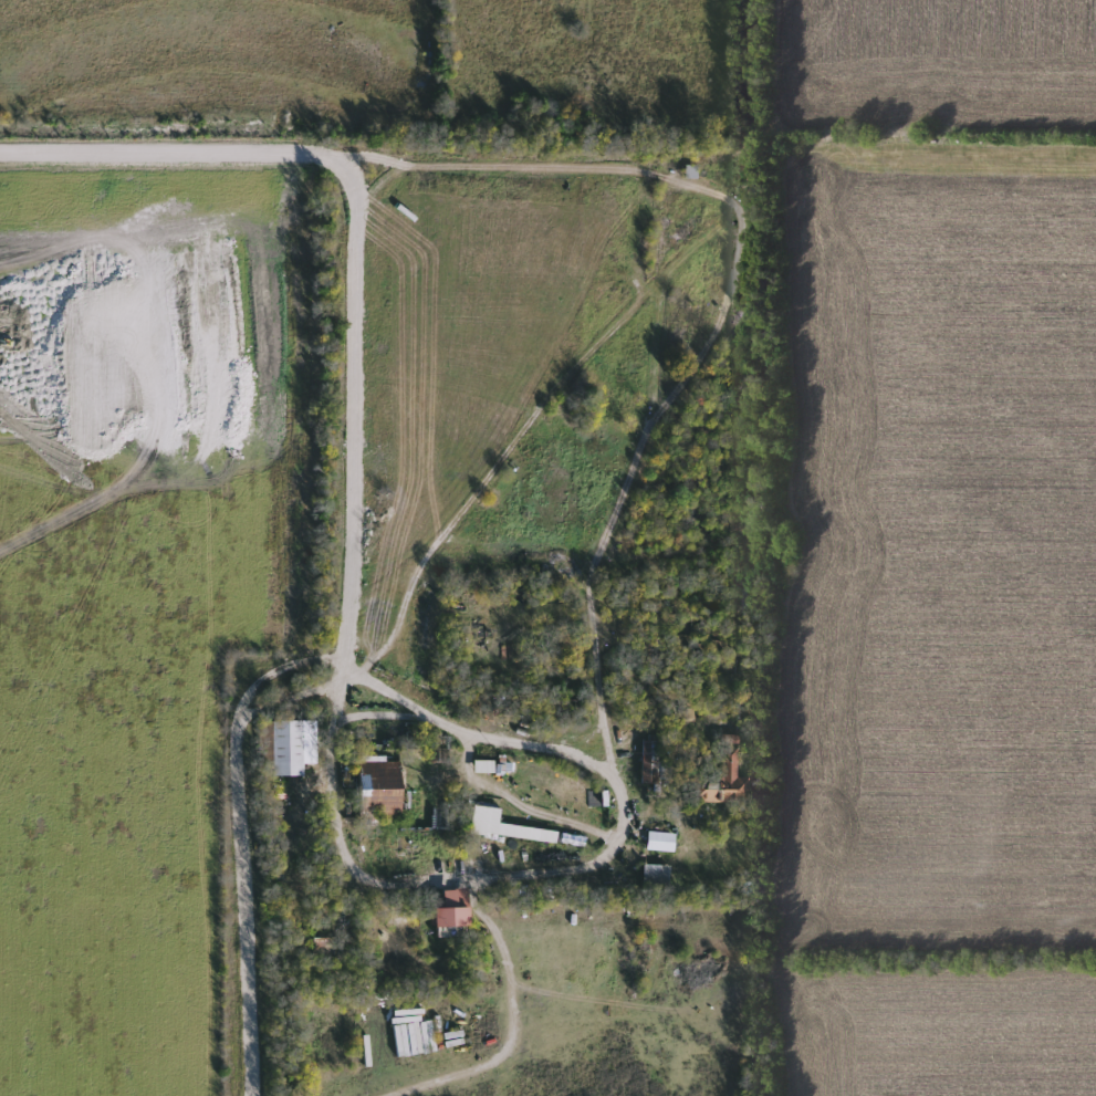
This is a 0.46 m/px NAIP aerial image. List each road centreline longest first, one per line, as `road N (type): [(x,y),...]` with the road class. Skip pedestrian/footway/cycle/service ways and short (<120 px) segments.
road 1 (residential): [(750,1095),(758,163)]
road 2 (track): [(335,661),(346,608),(354,206),(405,163),(480,160),(658,167),(702,200)]
road 3 (track): [(702,200),(692,230),(550,392),(442,534),(357,678)]
road 4 (track): [(608,775),(587,598)]

